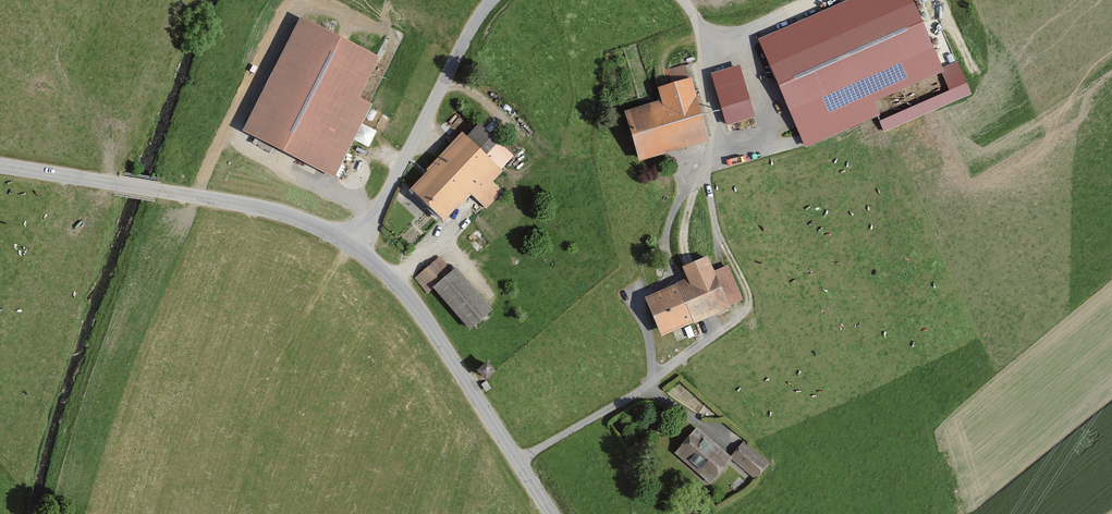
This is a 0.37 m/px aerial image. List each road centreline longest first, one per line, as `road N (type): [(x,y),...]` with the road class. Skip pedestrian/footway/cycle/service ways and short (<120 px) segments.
road 1 (unclassified): [(357,249),(261,208),(0,166)]
road 2 (unclassified): [(551,513),(412,302),(357,249)]
road 3 (residential): [(492,0),(357,249)]

